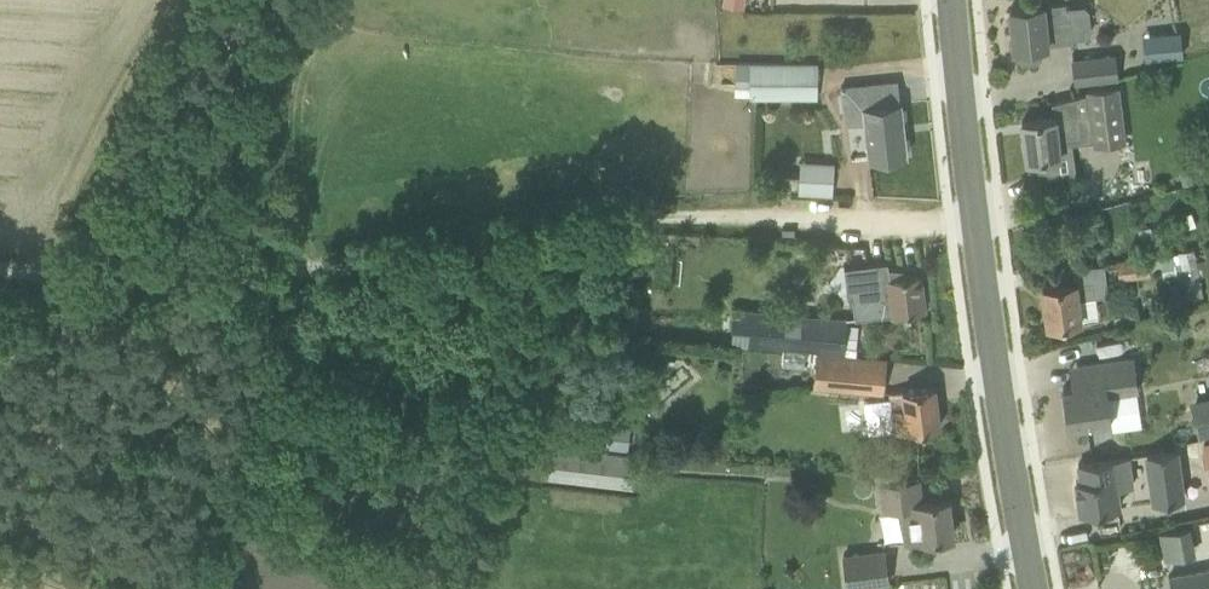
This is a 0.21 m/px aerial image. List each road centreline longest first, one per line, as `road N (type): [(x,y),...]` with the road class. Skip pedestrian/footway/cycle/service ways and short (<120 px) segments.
road 1 (track): [(49,265),(157,269),(340,253),(628,212),(976,219)]
road 2 (secondary): [(1038,588),(976,219),(952,0)]
road 3 (track): [(49,265),(102,129),(178,0)]

